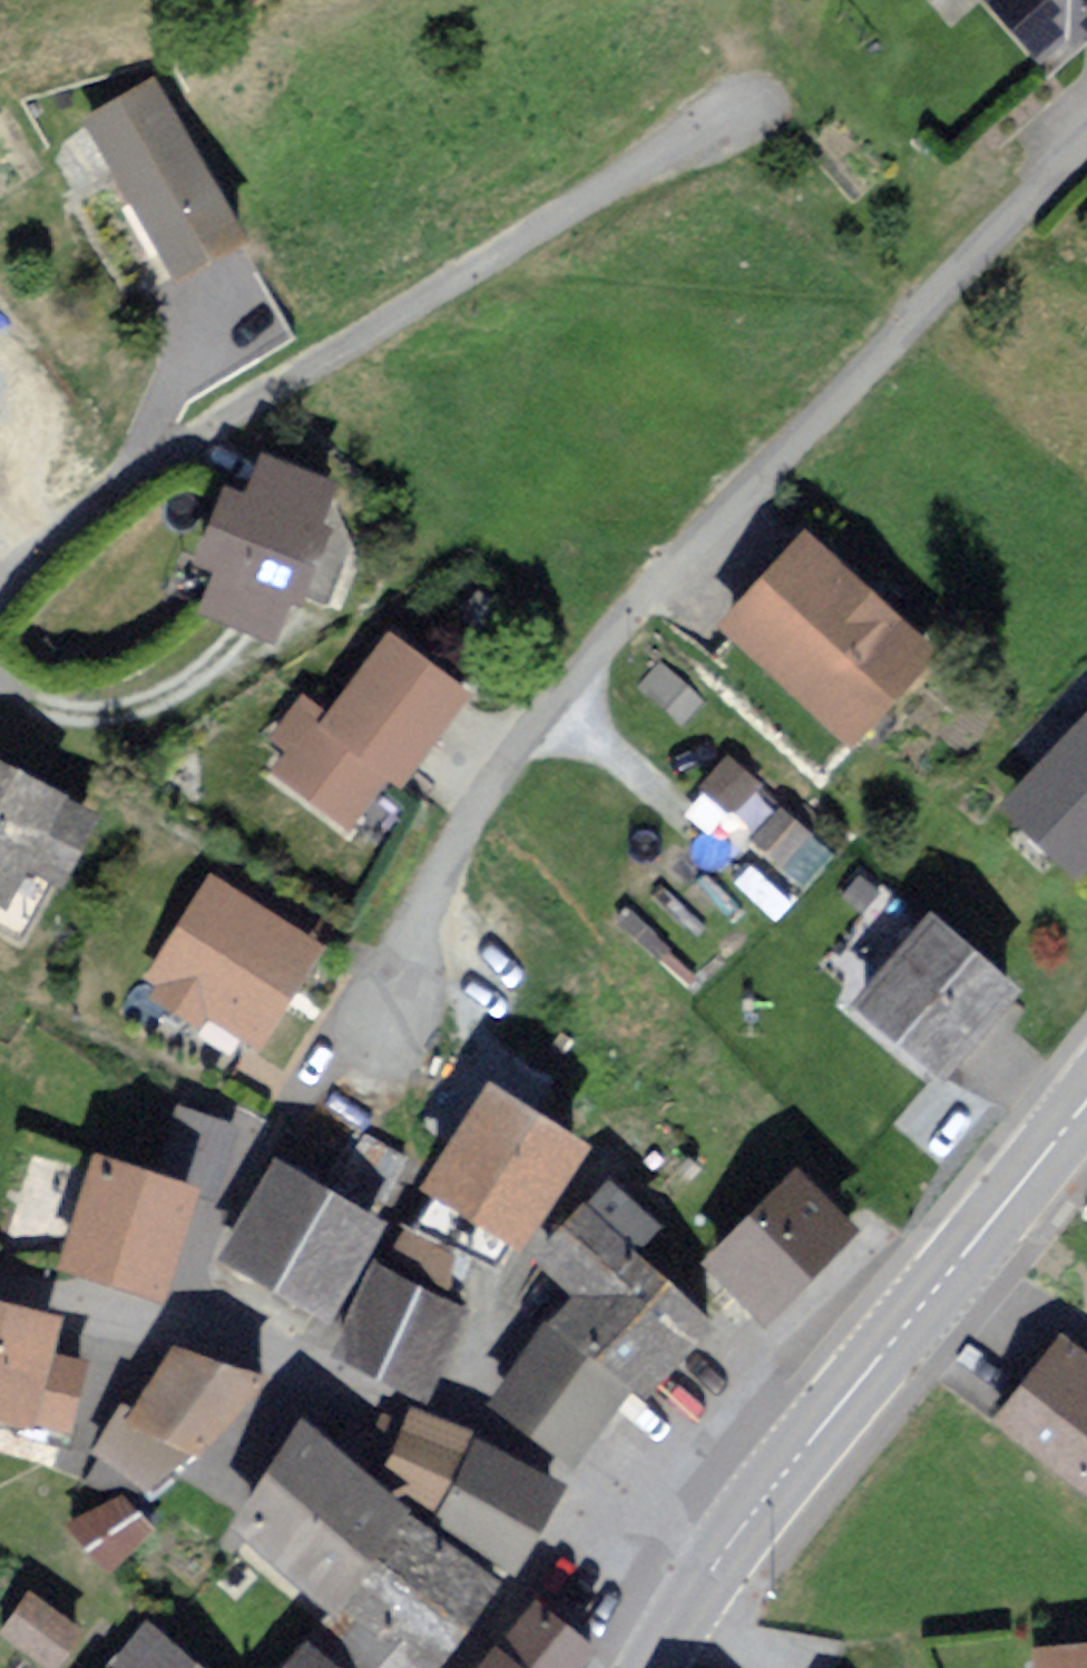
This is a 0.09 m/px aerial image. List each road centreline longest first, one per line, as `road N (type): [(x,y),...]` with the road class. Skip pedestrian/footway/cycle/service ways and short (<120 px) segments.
road 1 (residential): [(1086,133),(686,549),(522,742),(438,872),(348,1047)]
road 2 (residential): [(730,122),(600,187),(148,464),(50,529),(0,580)]
road 3 (residential): [(0,1288),(320,1366),(475,1421),(575,1470),(712,1564)]
road 4 (secondary): [(1086,1095),(712,1564)]
road 5 (secondary): [(712,1564),(652,1667)]

